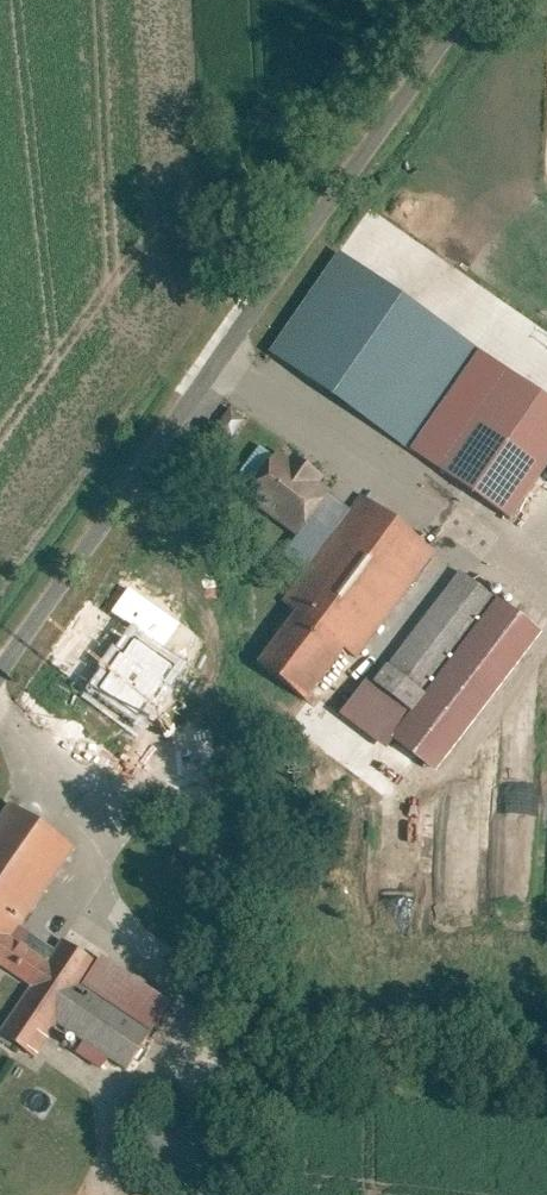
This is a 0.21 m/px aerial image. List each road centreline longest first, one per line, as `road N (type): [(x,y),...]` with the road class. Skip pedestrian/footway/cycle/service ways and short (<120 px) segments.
road 1 (unclassified): [(0,677),(478,0)]

